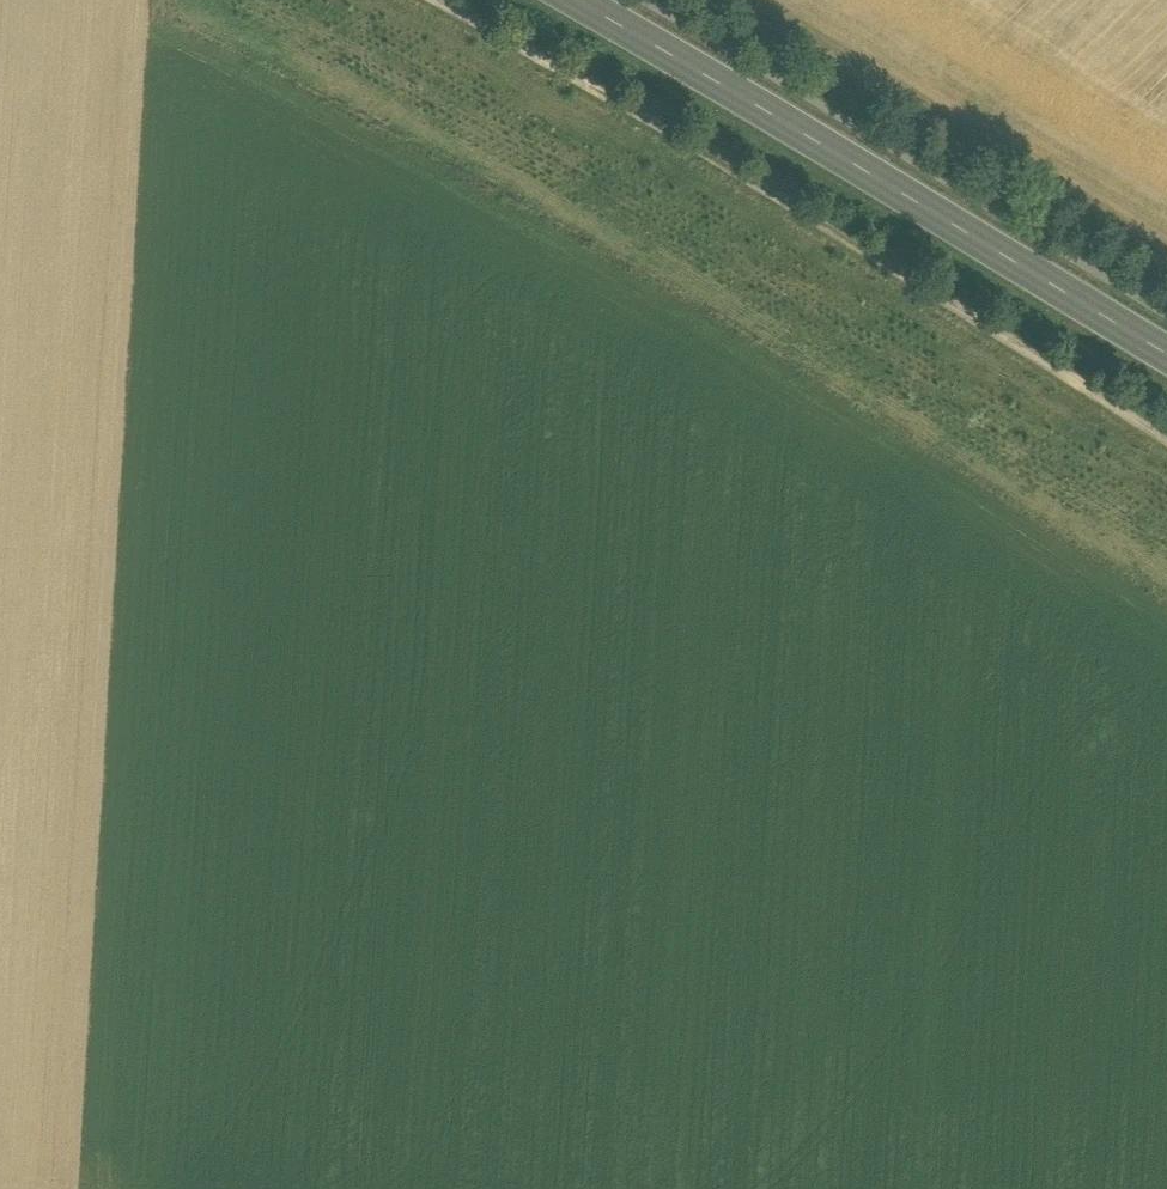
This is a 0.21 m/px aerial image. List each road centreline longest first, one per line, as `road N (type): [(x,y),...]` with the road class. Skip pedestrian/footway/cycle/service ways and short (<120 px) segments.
road 1 (track): [(1166,445),(664,133),(420,0)]
road 2 (secondary): [(1166,350),(581,0)]
road 3 (track): [(741,0),(1166,254)]

